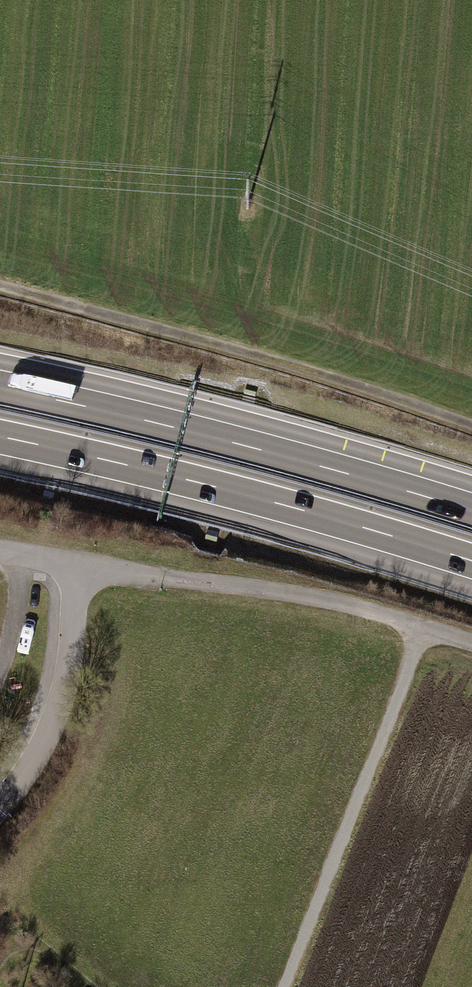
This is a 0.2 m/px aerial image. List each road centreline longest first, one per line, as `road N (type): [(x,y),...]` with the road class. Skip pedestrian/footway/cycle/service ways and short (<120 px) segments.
road 1 (track): [(471,426),(238,349),(0,285)]
road 2 (motorway): [(0,437),(194,481),(471,562)]
road 3 (motorway): [(471,511),(0,388)]
road 4 (track): [(471,650),(311,598),(77,566)]
road 5 (track): [(427,635),(284,986)]
road 6 (residential): [(0,805),(18,785),(55,702),(77,566),(0,552)]

